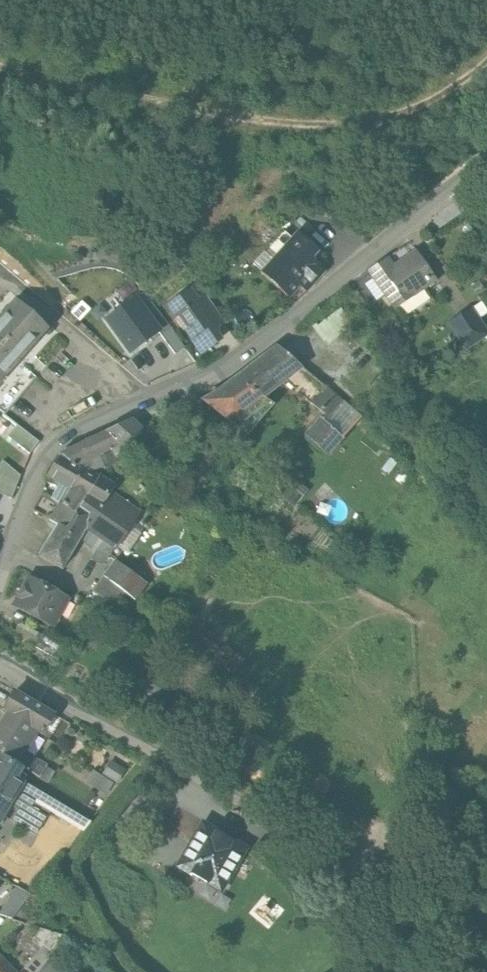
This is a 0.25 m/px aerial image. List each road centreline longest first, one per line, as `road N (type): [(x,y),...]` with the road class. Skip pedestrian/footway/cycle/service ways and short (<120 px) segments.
road 1 (residential): [(0,571),(43,459),(58,445),(189,390),(270,341),(486,166)]
road 2 (track): [(486,77),(431,113),(328,134),(164,114),(0,77)]
road 3 (residential): [(0,667),(275,817),(319,861),(342,930)]

